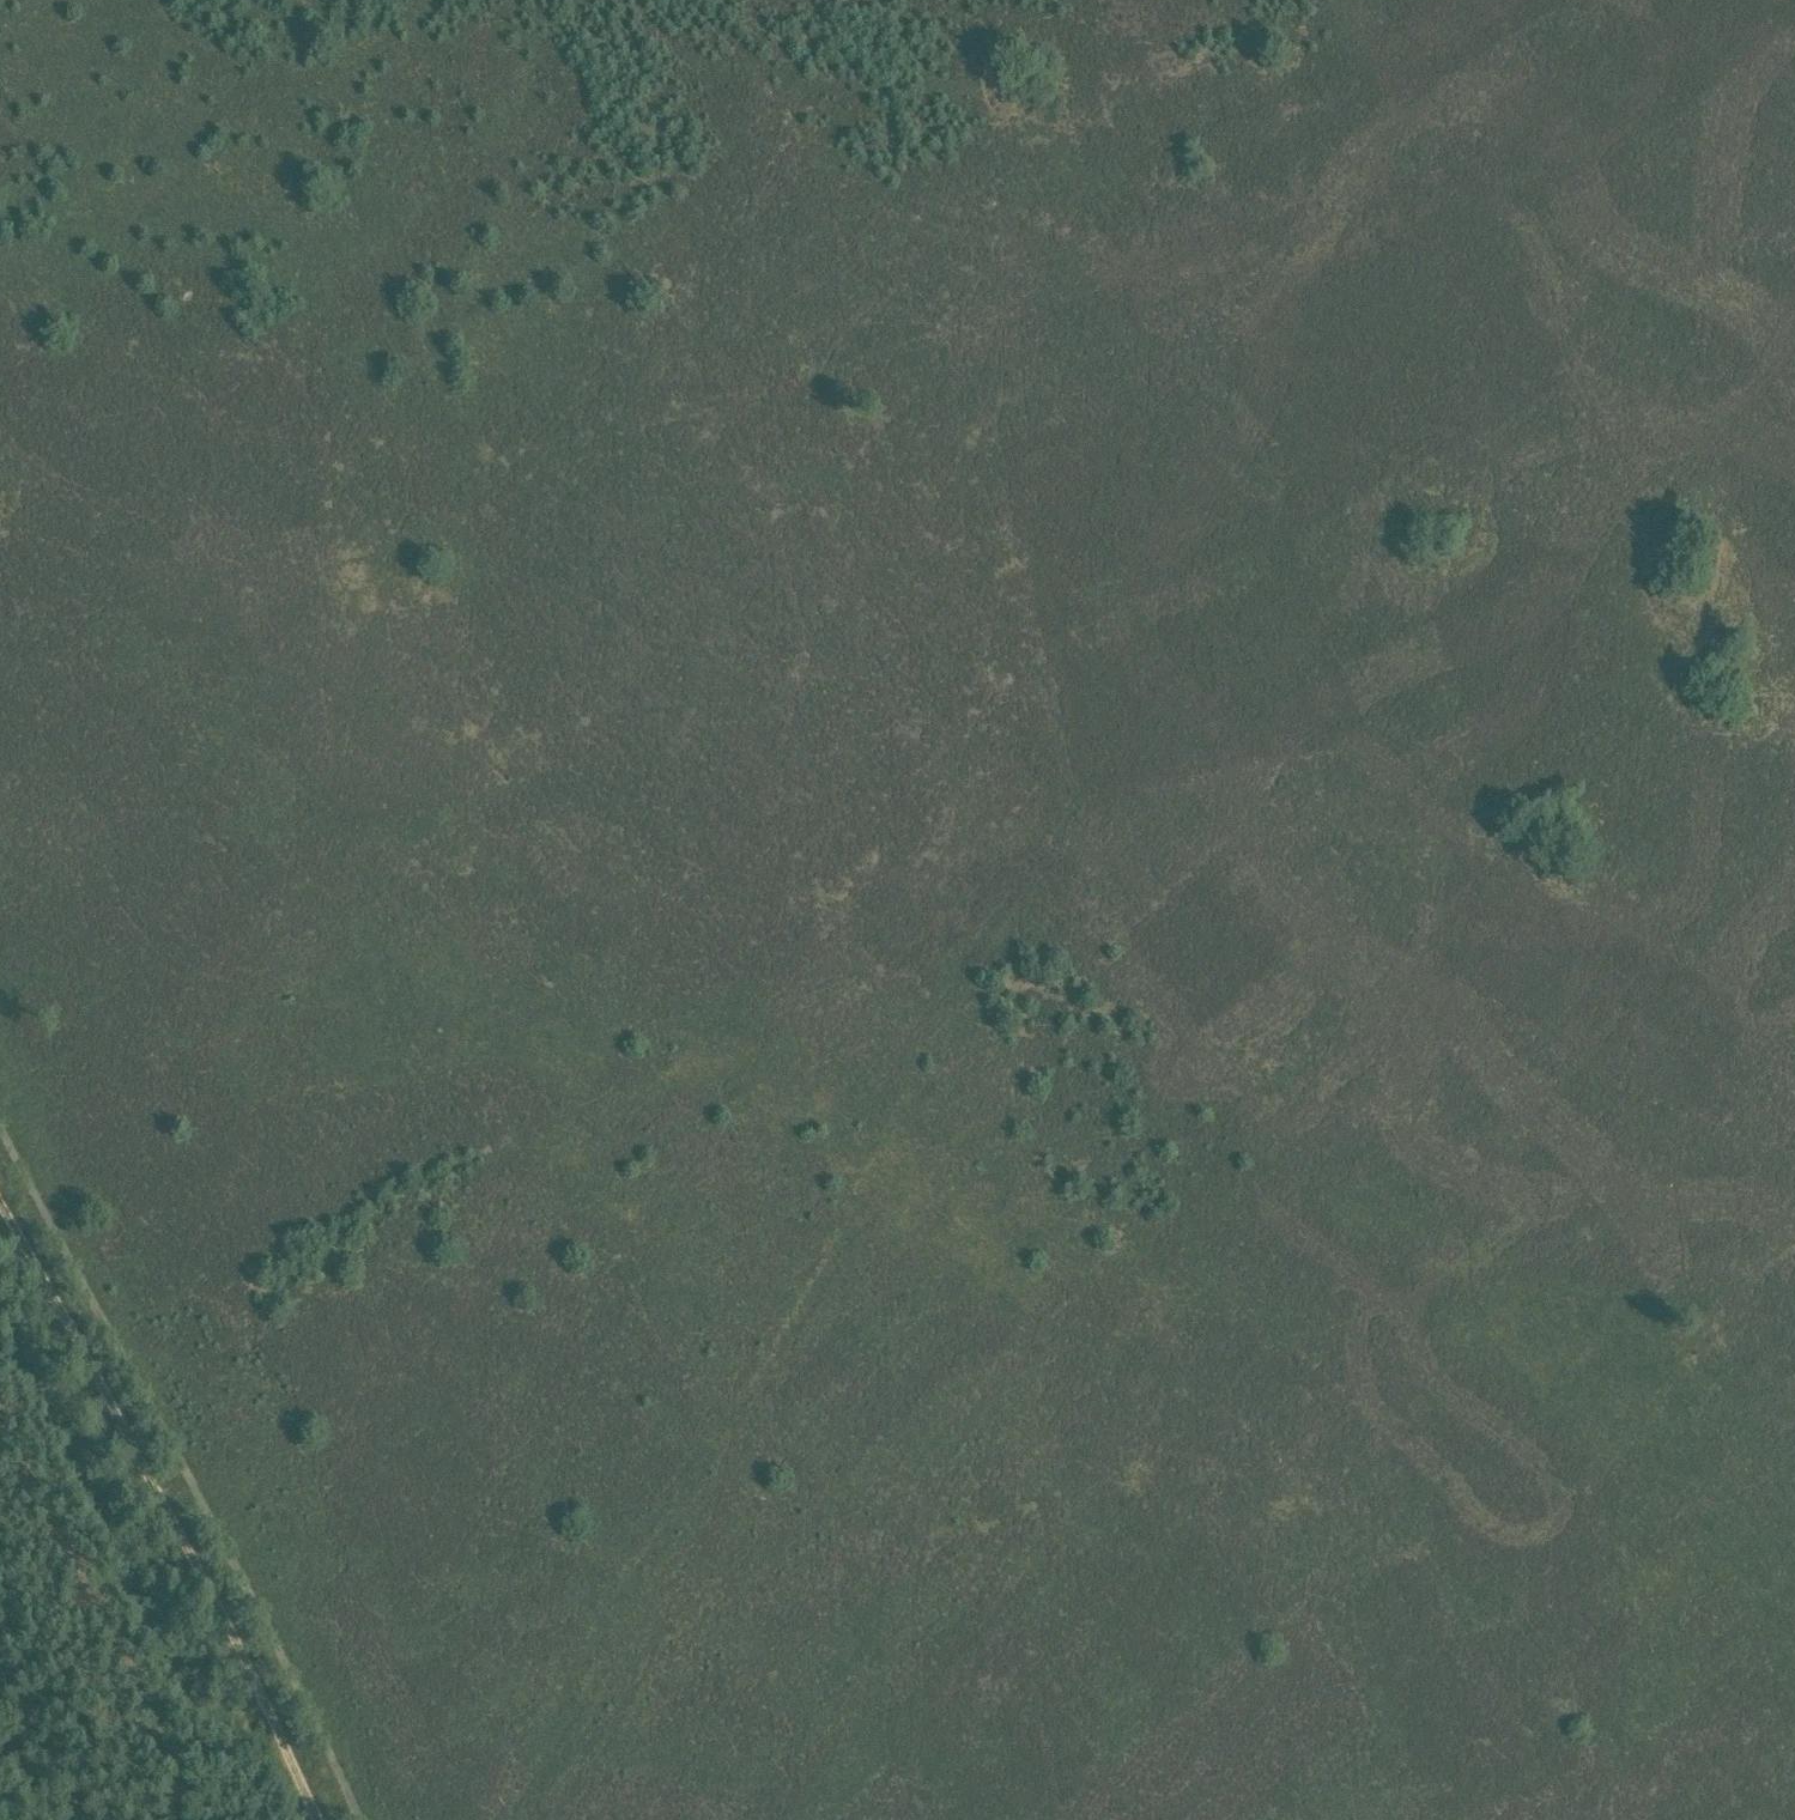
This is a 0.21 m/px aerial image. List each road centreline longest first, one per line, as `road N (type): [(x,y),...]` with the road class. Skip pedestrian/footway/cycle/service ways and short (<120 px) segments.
road 1 (track): [(0,1202),(139,1457),(318,1819)]

